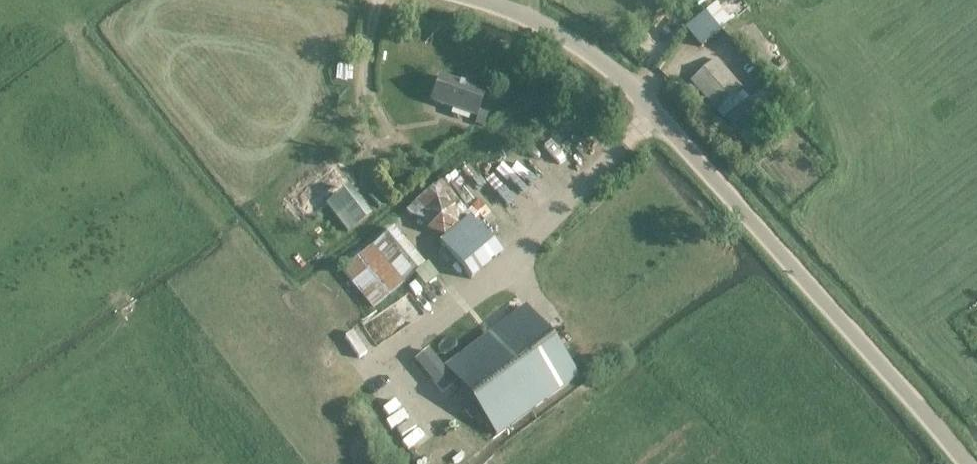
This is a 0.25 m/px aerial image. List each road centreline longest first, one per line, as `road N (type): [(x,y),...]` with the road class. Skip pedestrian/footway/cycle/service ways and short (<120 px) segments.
road 1 (unclassified): [(970,463),(627,90),(483,0)]

